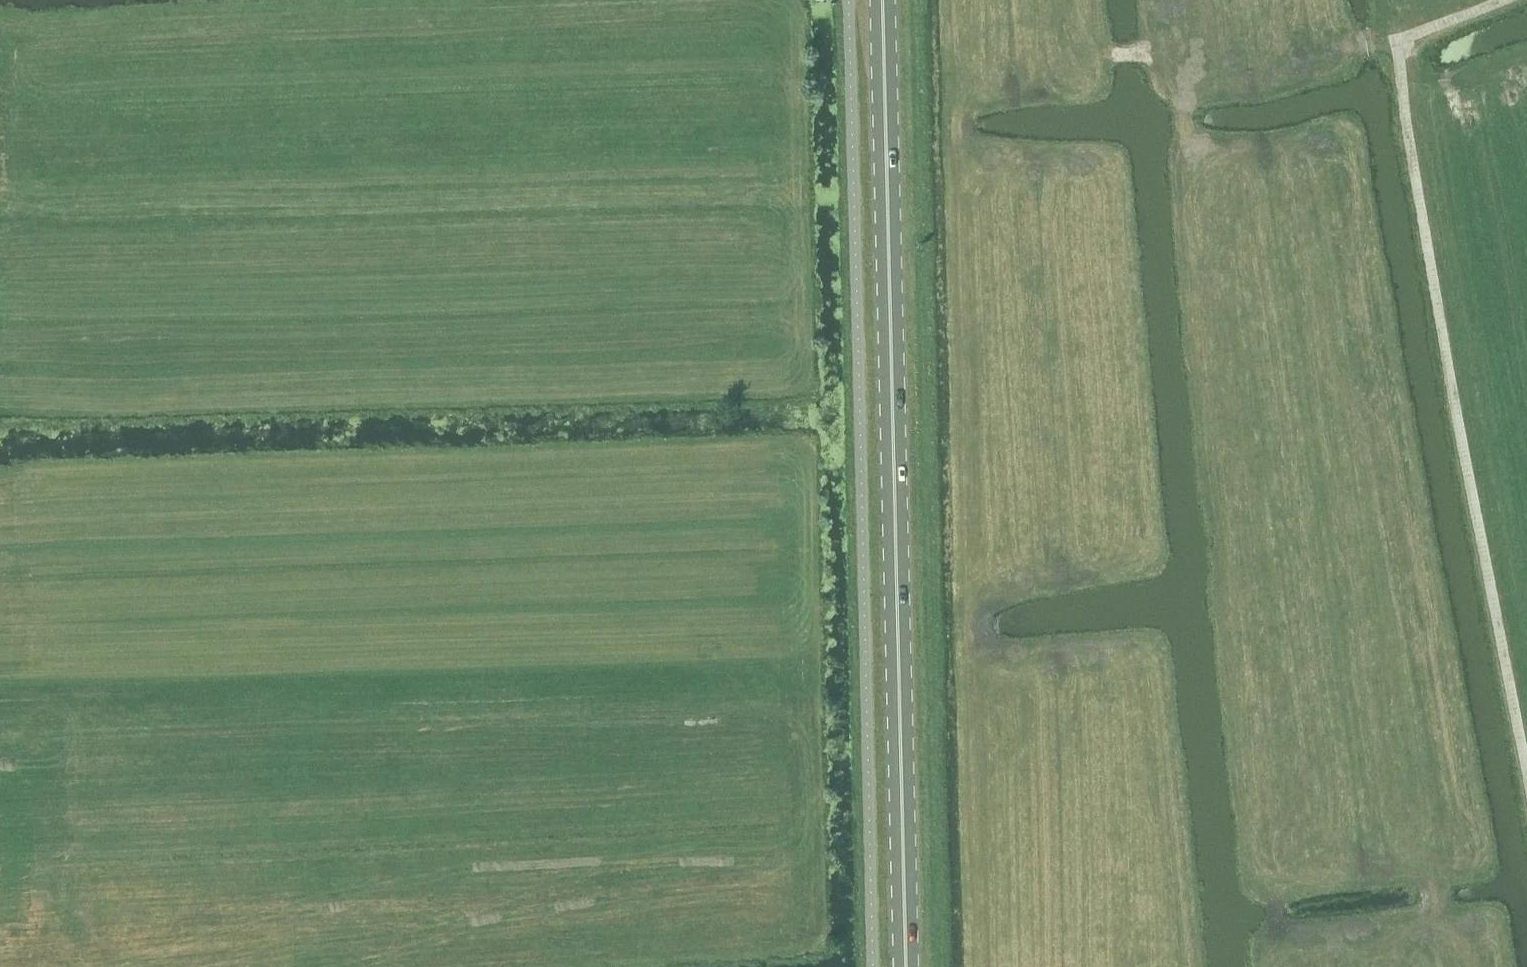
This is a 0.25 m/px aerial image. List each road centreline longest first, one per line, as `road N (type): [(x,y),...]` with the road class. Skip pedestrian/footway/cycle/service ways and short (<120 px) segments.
road 1 (primary): [(902,966),(881,0)]

